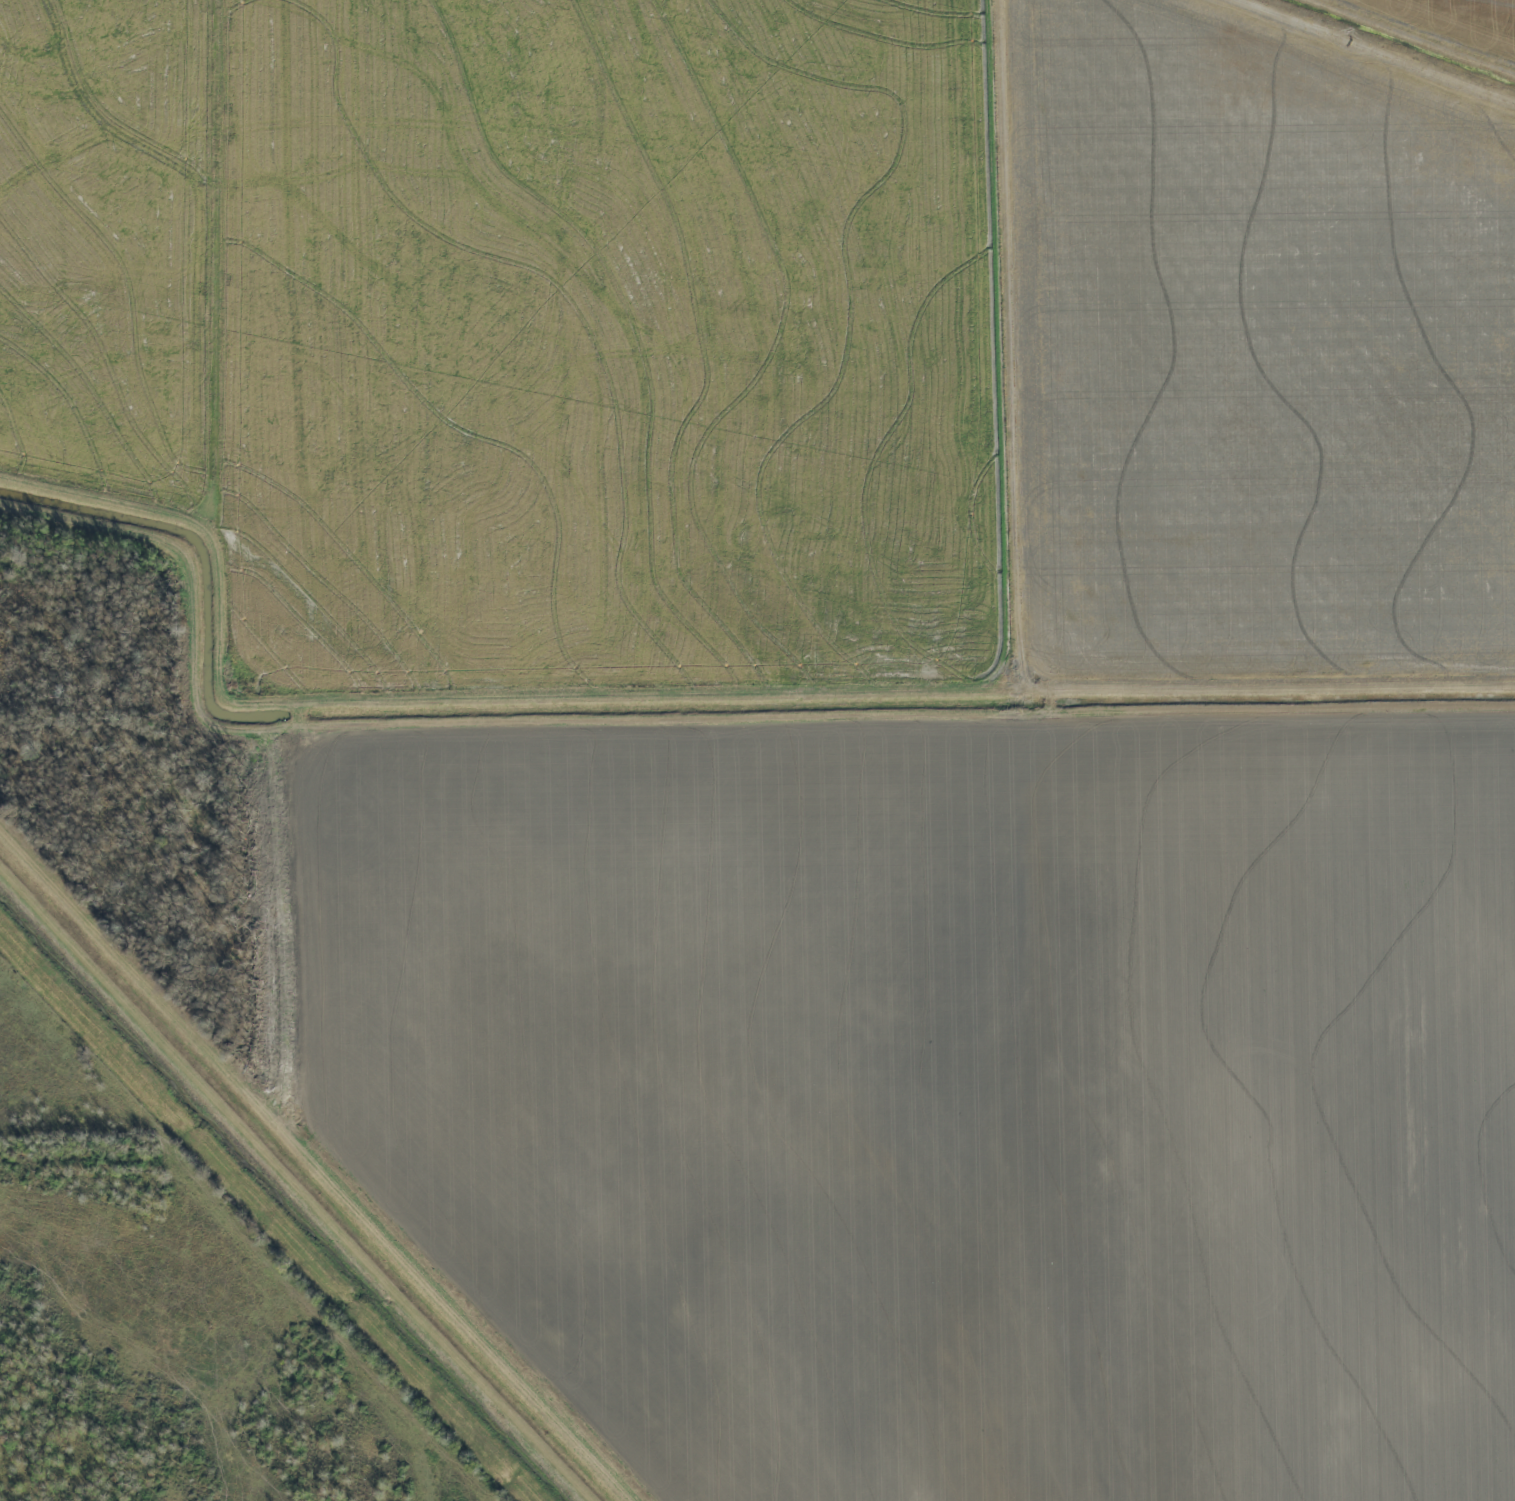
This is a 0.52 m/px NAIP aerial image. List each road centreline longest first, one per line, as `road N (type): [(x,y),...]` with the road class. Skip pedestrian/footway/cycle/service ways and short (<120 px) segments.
road 1 (track): [(0,828),(637,1500)]
road 2 (track): [(457,1500),(443,1460),(417,1422),(190,1177),(153,1167),(0,1172)]

